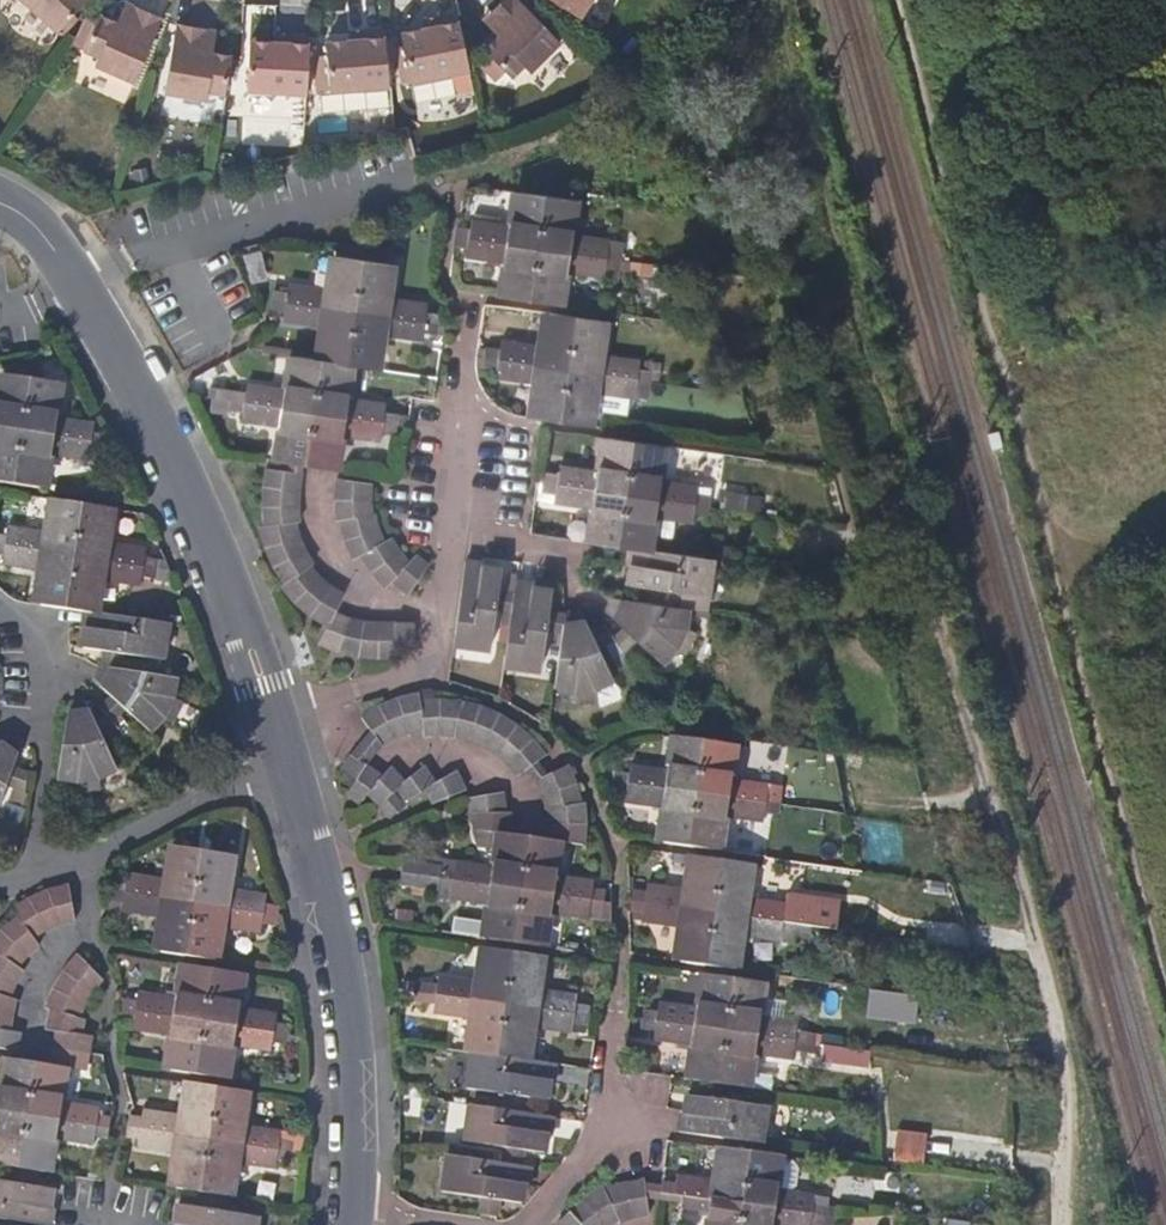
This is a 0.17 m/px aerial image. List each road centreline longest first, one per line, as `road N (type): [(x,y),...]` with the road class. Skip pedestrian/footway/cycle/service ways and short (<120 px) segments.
road 1 (unclassified): [(350,1224),(348,1018),(331,924),(274,715),(188,487),(53,242)]
road 2 (track): [(899,0),(1165,995)]

